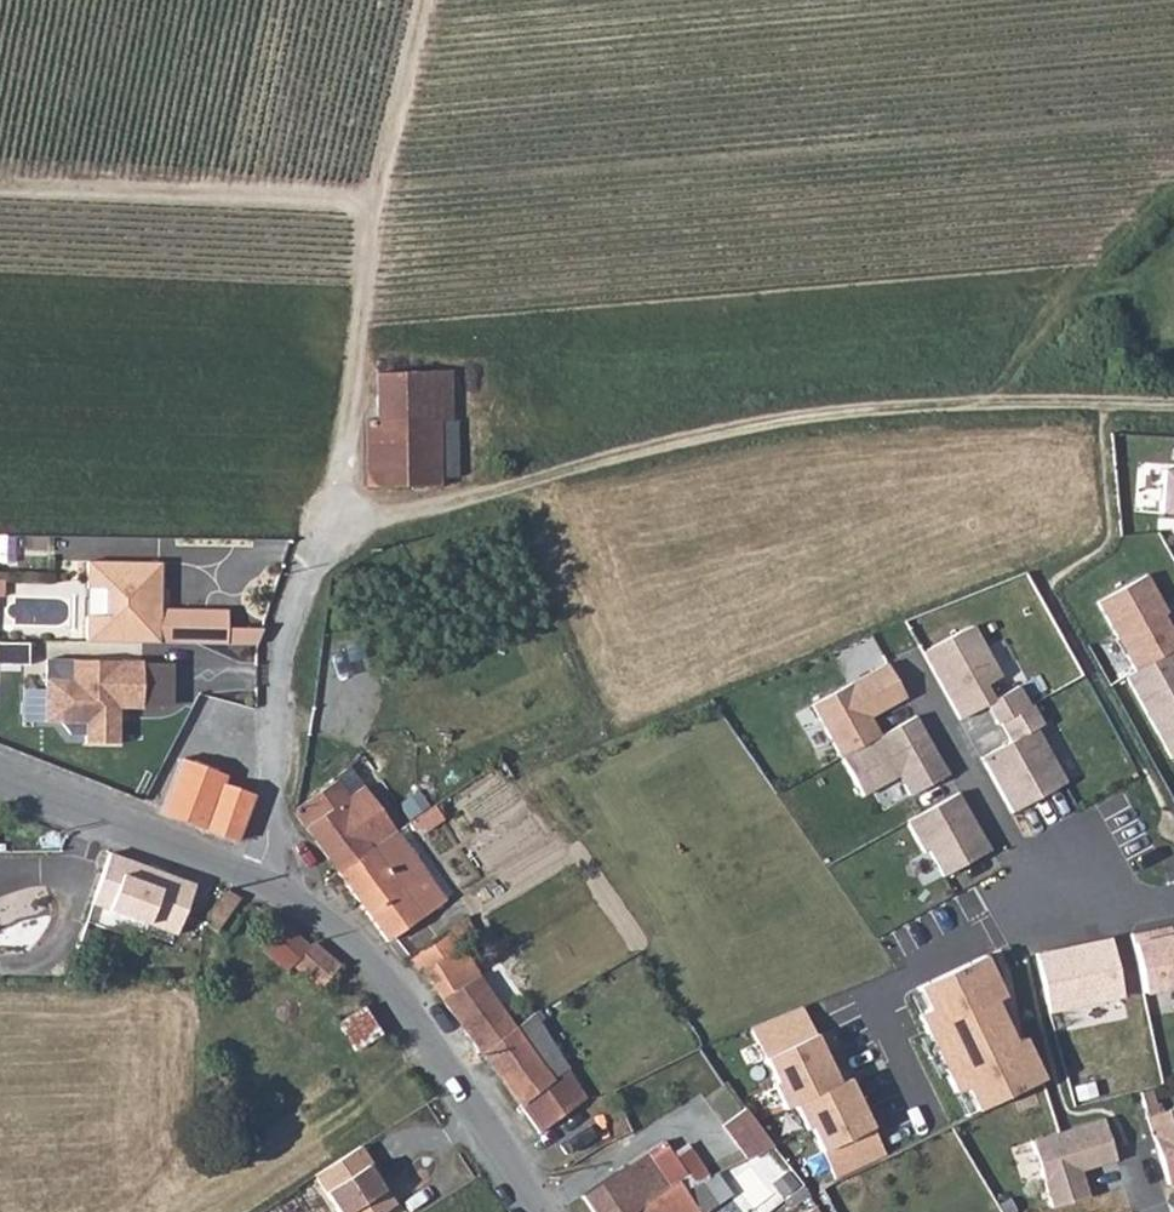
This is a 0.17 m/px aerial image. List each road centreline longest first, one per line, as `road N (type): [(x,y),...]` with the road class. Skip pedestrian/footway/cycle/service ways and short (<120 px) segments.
road 1 (unclassified): [(0,782),(255,880),(314,915),(375,965),(537,1211)]
road 2 (track): [(331,530),(793,415),(980,398)]
road 3 (residential): [(1047,904),(882,989),(874,1005),(927,1117)]
road 4 (track): [(980,398),(1039,342),(1105,244),(1173,176)]
road 5 (residential): [(900,651),(1047,904)]
road 6 (track): [(980,398),(1173,408)]
road 7 (residential): [(1047,904),(1102,907),(1173,896)]

